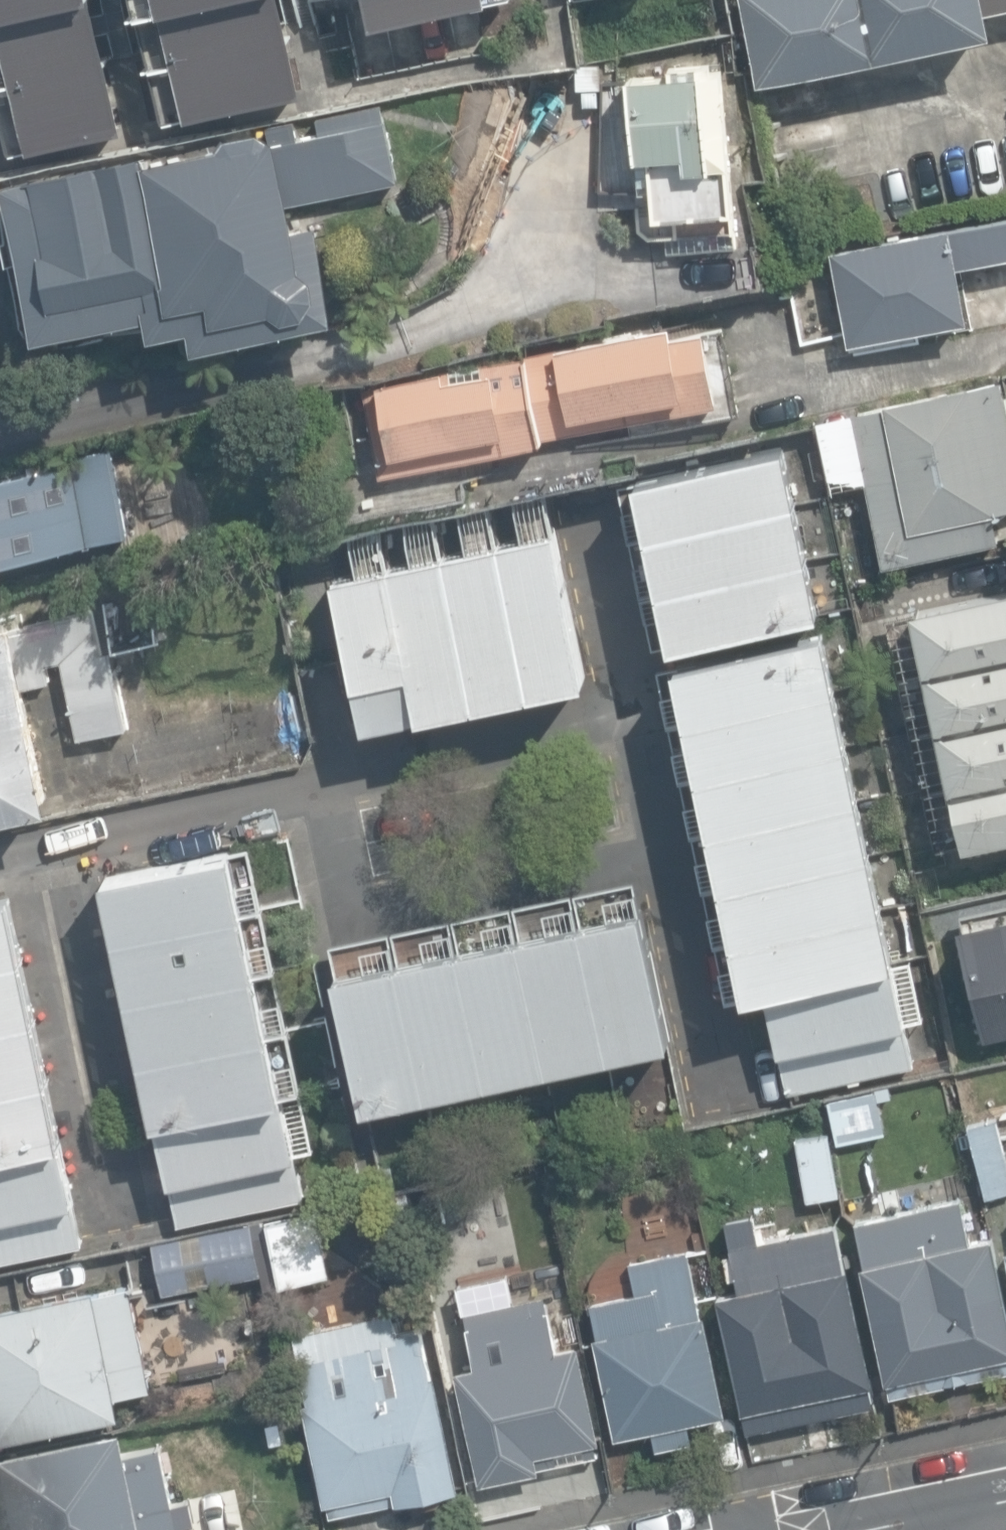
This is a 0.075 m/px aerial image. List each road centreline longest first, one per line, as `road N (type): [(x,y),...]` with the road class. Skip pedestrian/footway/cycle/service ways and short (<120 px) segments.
road 1 (residential): [(863,1529),(1005,1500)]

